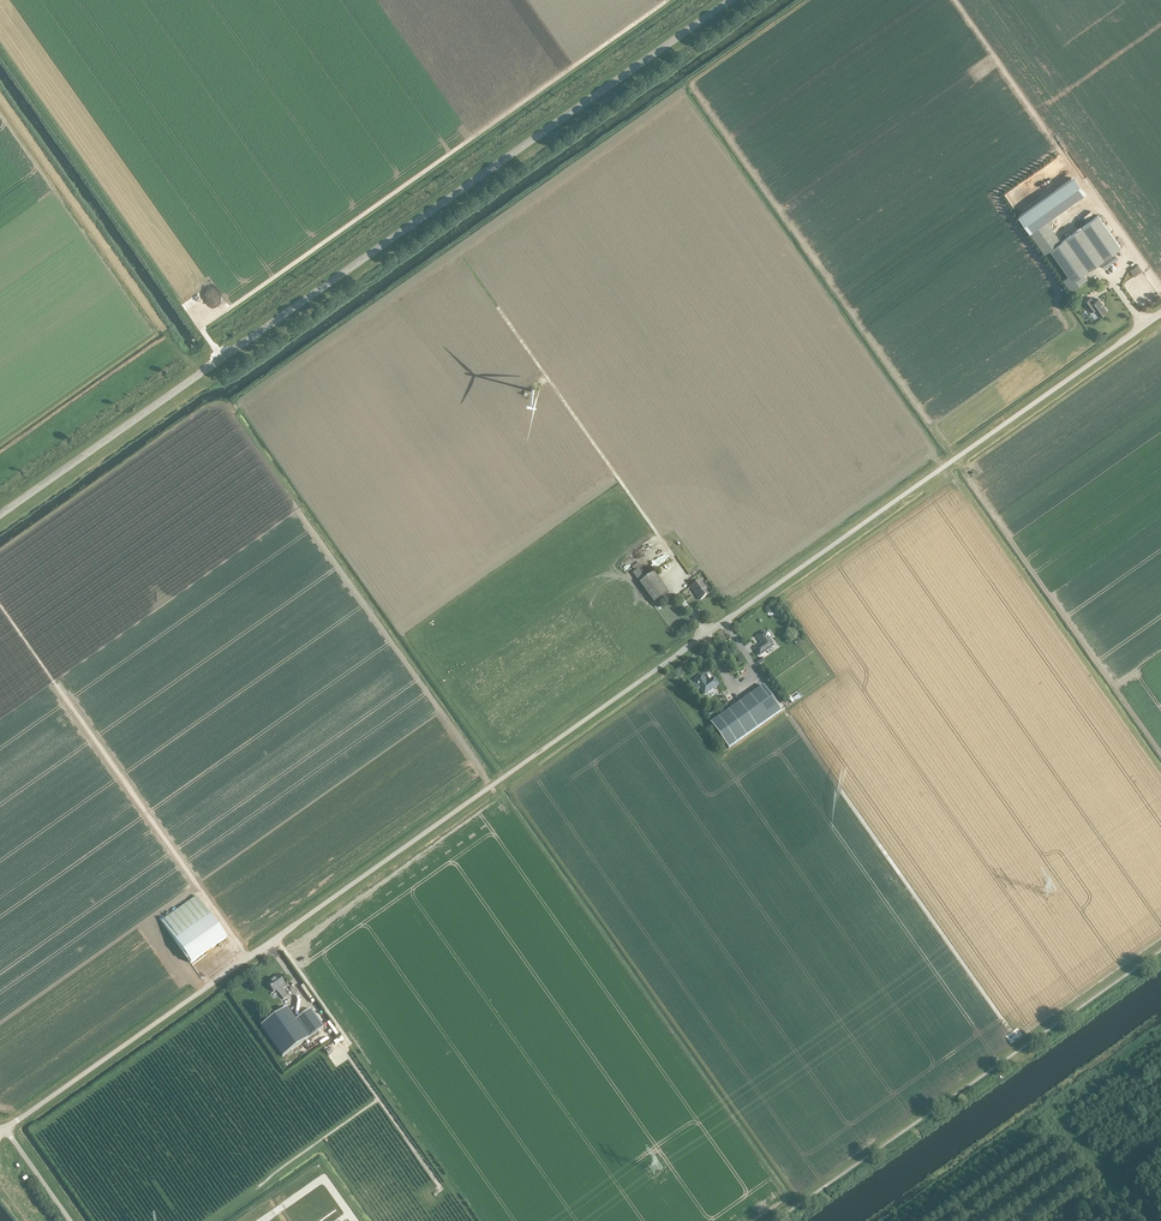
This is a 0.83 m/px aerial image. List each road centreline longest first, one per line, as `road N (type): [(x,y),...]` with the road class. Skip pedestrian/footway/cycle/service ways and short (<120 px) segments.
road 1 (unclassified): [(1160,315),(0,1131)]
road 2 (unclassified): [(0,516),(732,0)]
road 3 (track): [(307,524),(227,411),(212,406),(0,552)]
road 4 (track): [(497,308),(661,540)]
road 5 (track): [(440,1189),(334,1037)]
road 6 (track): [(257,1188),(380,1102)]

